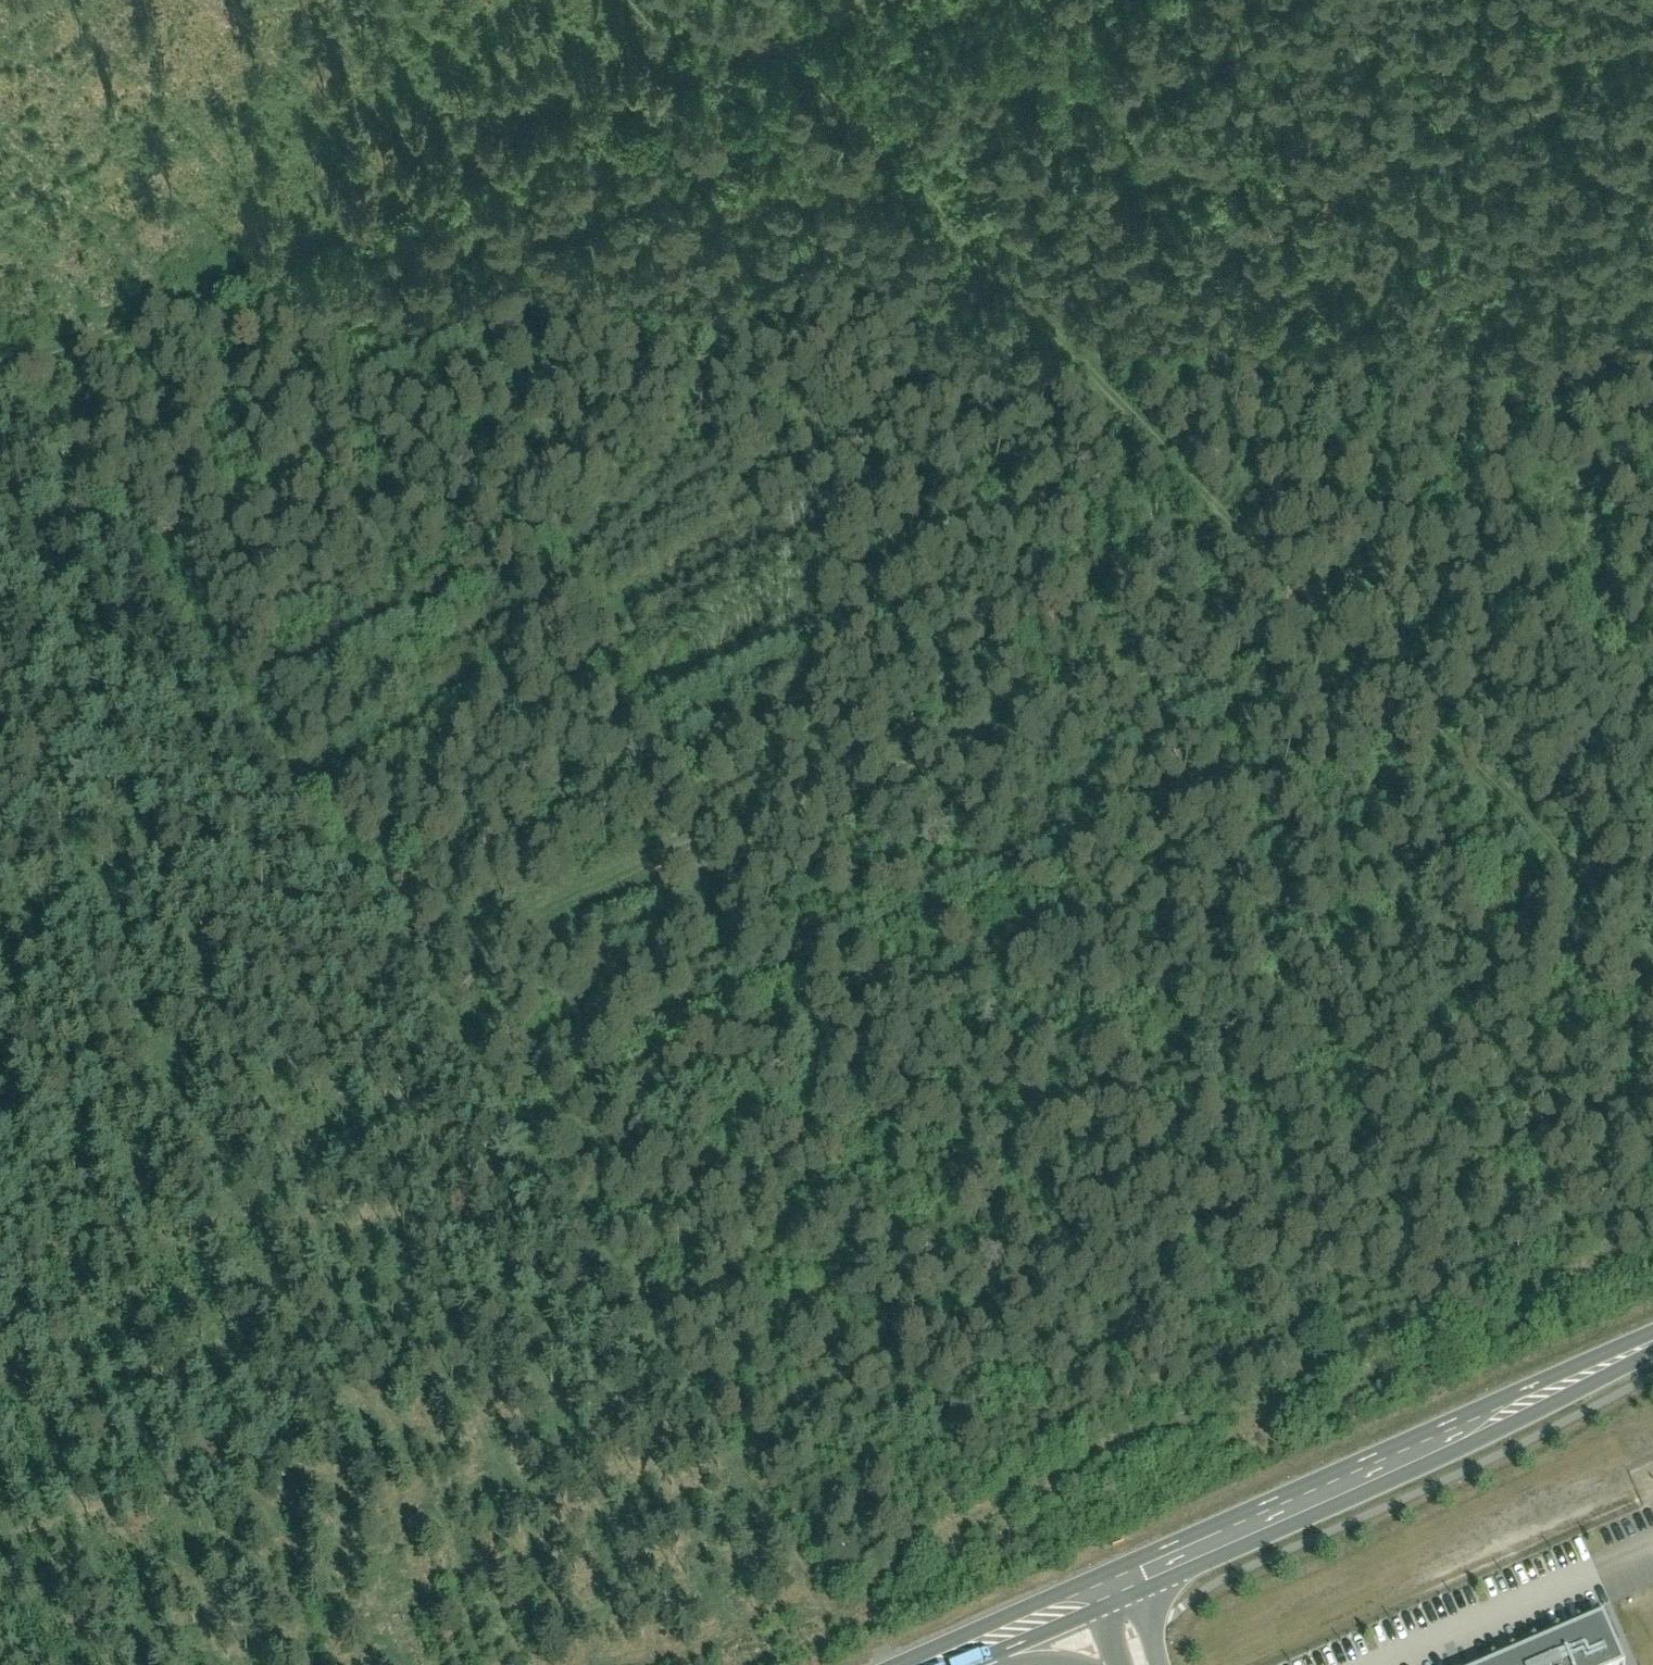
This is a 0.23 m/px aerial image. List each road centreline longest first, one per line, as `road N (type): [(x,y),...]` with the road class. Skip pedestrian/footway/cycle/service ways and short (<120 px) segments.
road 1 (track): [(800,0),(1652,1036)]
road 2 (track): [(0,382),(871,0)]
road 3 (primary): [(1652,1345),(1119,1582)]
road 4 (primary): [(1119,1582),(931,1664)]

